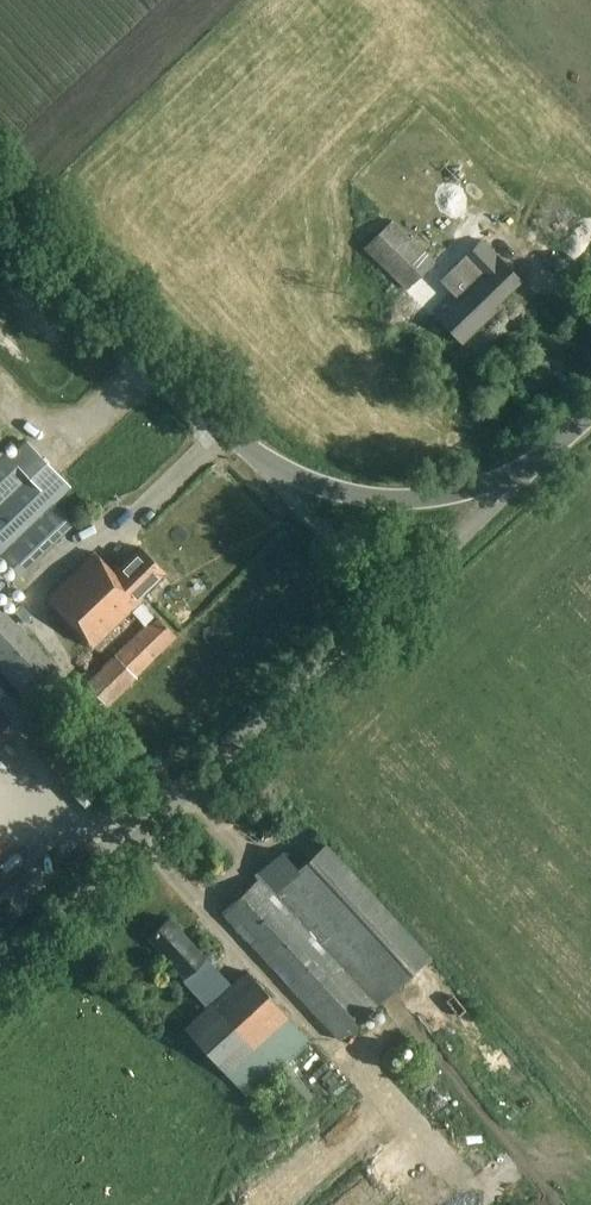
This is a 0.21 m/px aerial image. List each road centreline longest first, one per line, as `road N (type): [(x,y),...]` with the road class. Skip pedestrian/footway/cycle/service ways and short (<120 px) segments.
road 1 (unclassified): [(0,966),(375,616)]
road 2 (tertiary): [(258,459),(0,188)]
road 3 (tertiary): [(528,469),(447,495),(387,498),(258,459)]
road 4 (unclassified): [(375,616),(528,469)]
road 5 (unclassified): [(375,616),(369,584),(258,459)]

